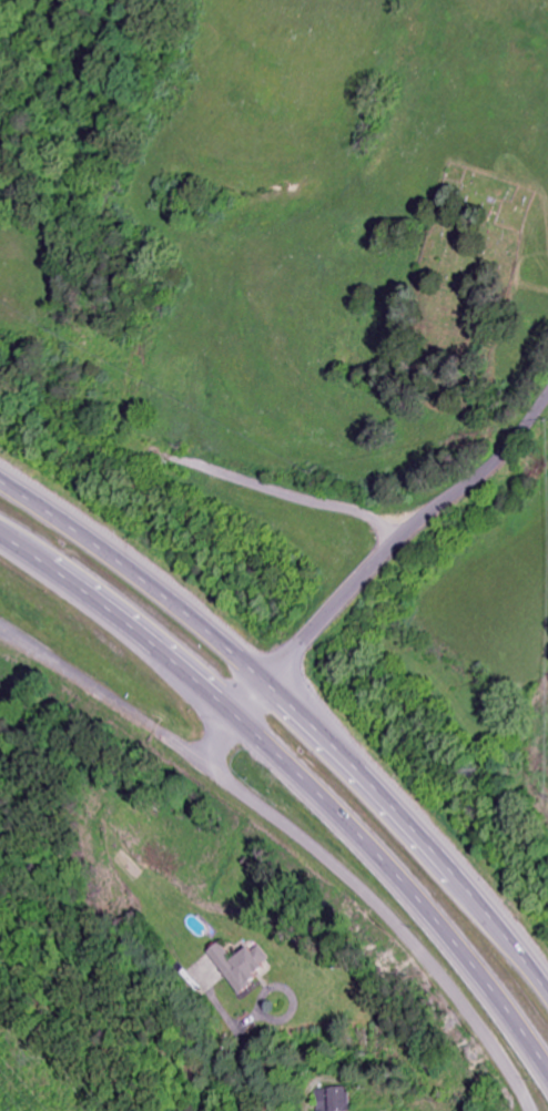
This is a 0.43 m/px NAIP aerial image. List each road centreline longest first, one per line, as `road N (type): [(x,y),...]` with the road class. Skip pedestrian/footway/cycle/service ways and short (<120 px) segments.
road 1 (residential): [(529,1110),(474,1022),(376,908),(204,764)]
road 2 (trunk): [(237,720),(435,924),(547,1070)]
road 3 (residential): [(547,399),(505,456),(400,543),(237,720)]
road 4 (trunk): [(547,981),(447,854),(274,682)]
road 5 (trunk): [(274,682),(143,574),(0,476)]
road 6 (trunk): [(0,540),(163,655),(237,720)]
road 7 (residential): [(0,628),(204,764)]

